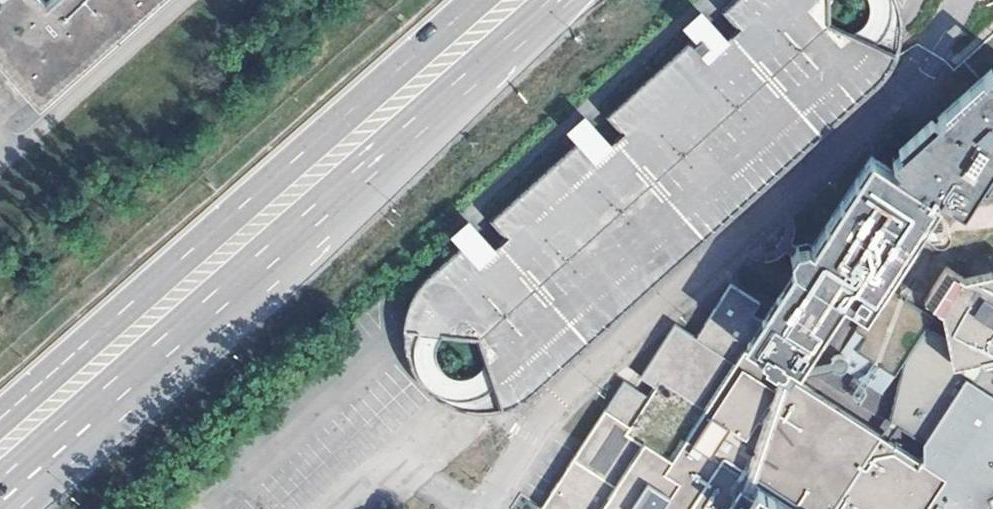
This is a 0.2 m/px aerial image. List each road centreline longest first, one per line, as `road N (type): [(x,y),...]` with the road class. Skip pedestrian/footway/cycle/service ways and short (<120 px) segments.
road 1 (secondary): [(0,492),(559,0)]
road 2 (secondary): [(476,0),(0,419)]

